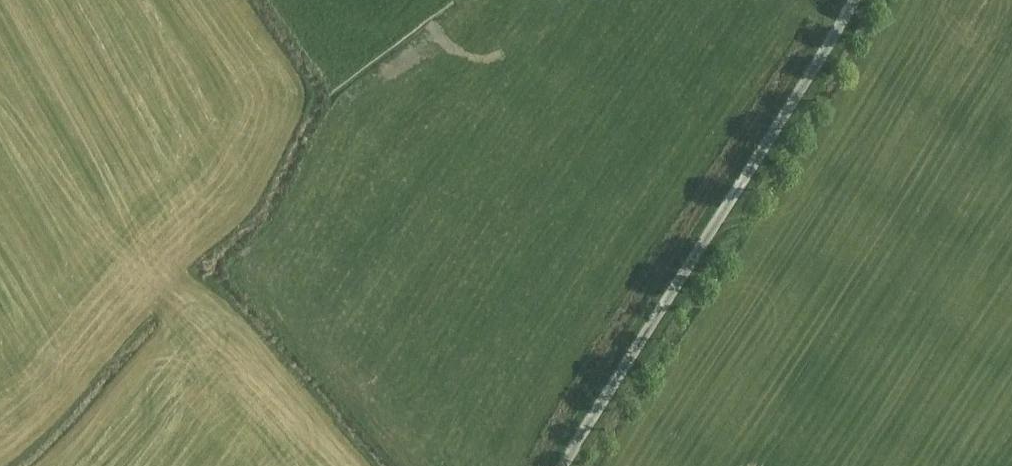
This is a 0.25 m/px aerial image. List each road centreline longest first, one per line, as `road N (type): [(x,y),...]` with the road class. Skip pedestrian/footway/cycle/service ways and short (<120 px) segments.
road 1 (unclassified): [(546,465),(851,0)]

